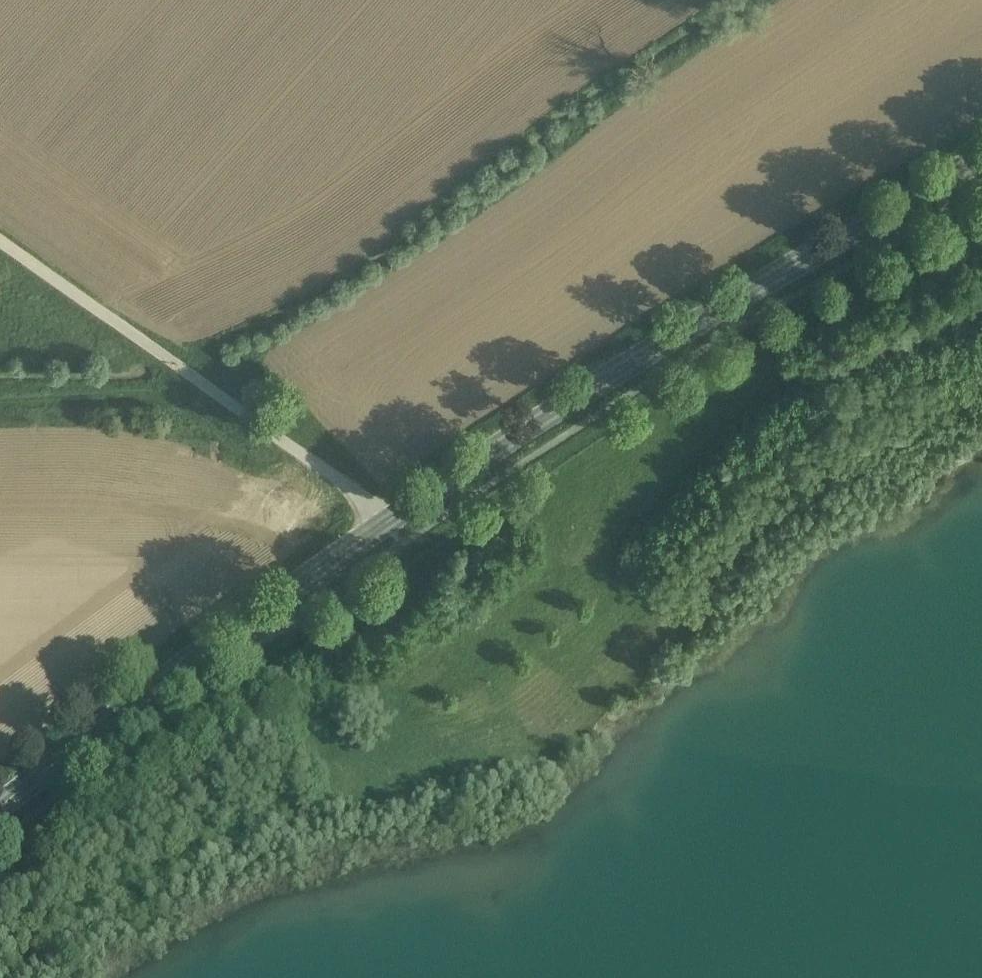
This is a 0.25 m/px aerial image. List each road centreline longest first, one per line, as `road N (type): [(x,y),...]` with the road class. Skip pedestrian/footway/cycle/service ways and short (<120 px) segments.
road 1 (secondary): [(981,154),(563,404),(389,520),(0,811)]
road 2 (track): [(0,240),(389,520),(403,541)]

